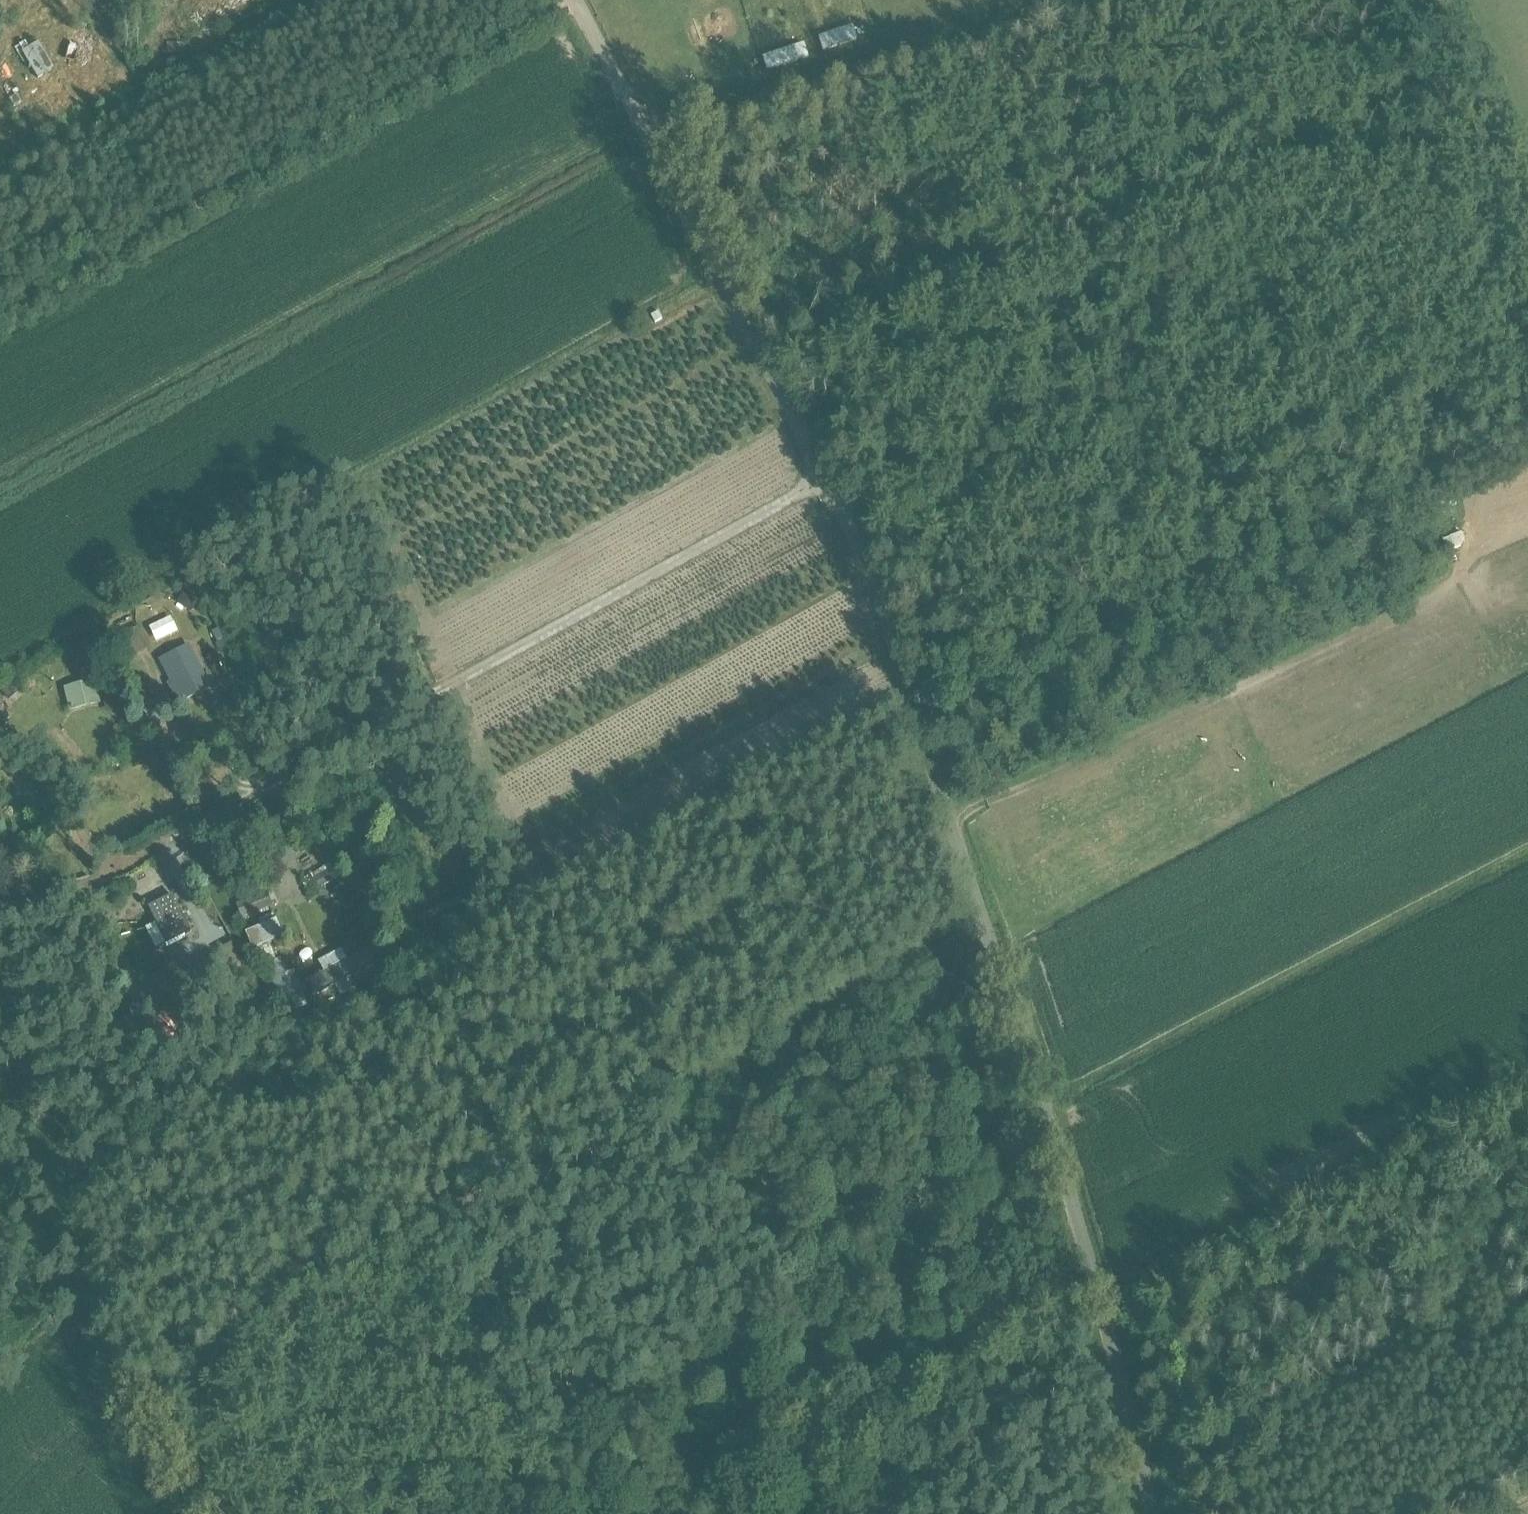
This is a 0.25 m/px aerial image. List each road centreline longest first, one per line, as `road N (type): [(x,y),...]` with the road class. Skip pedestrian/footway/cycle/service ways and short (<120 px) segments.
road 1 (residential): [(1153,1513),(1029,1040),(874,585),(826,477)]
road 2 (residential): [(53,893),(826,477)]
road 3 (residential): [(574,0),(0,314)]
road 4 (residential): [(826,477),(576,0)]

